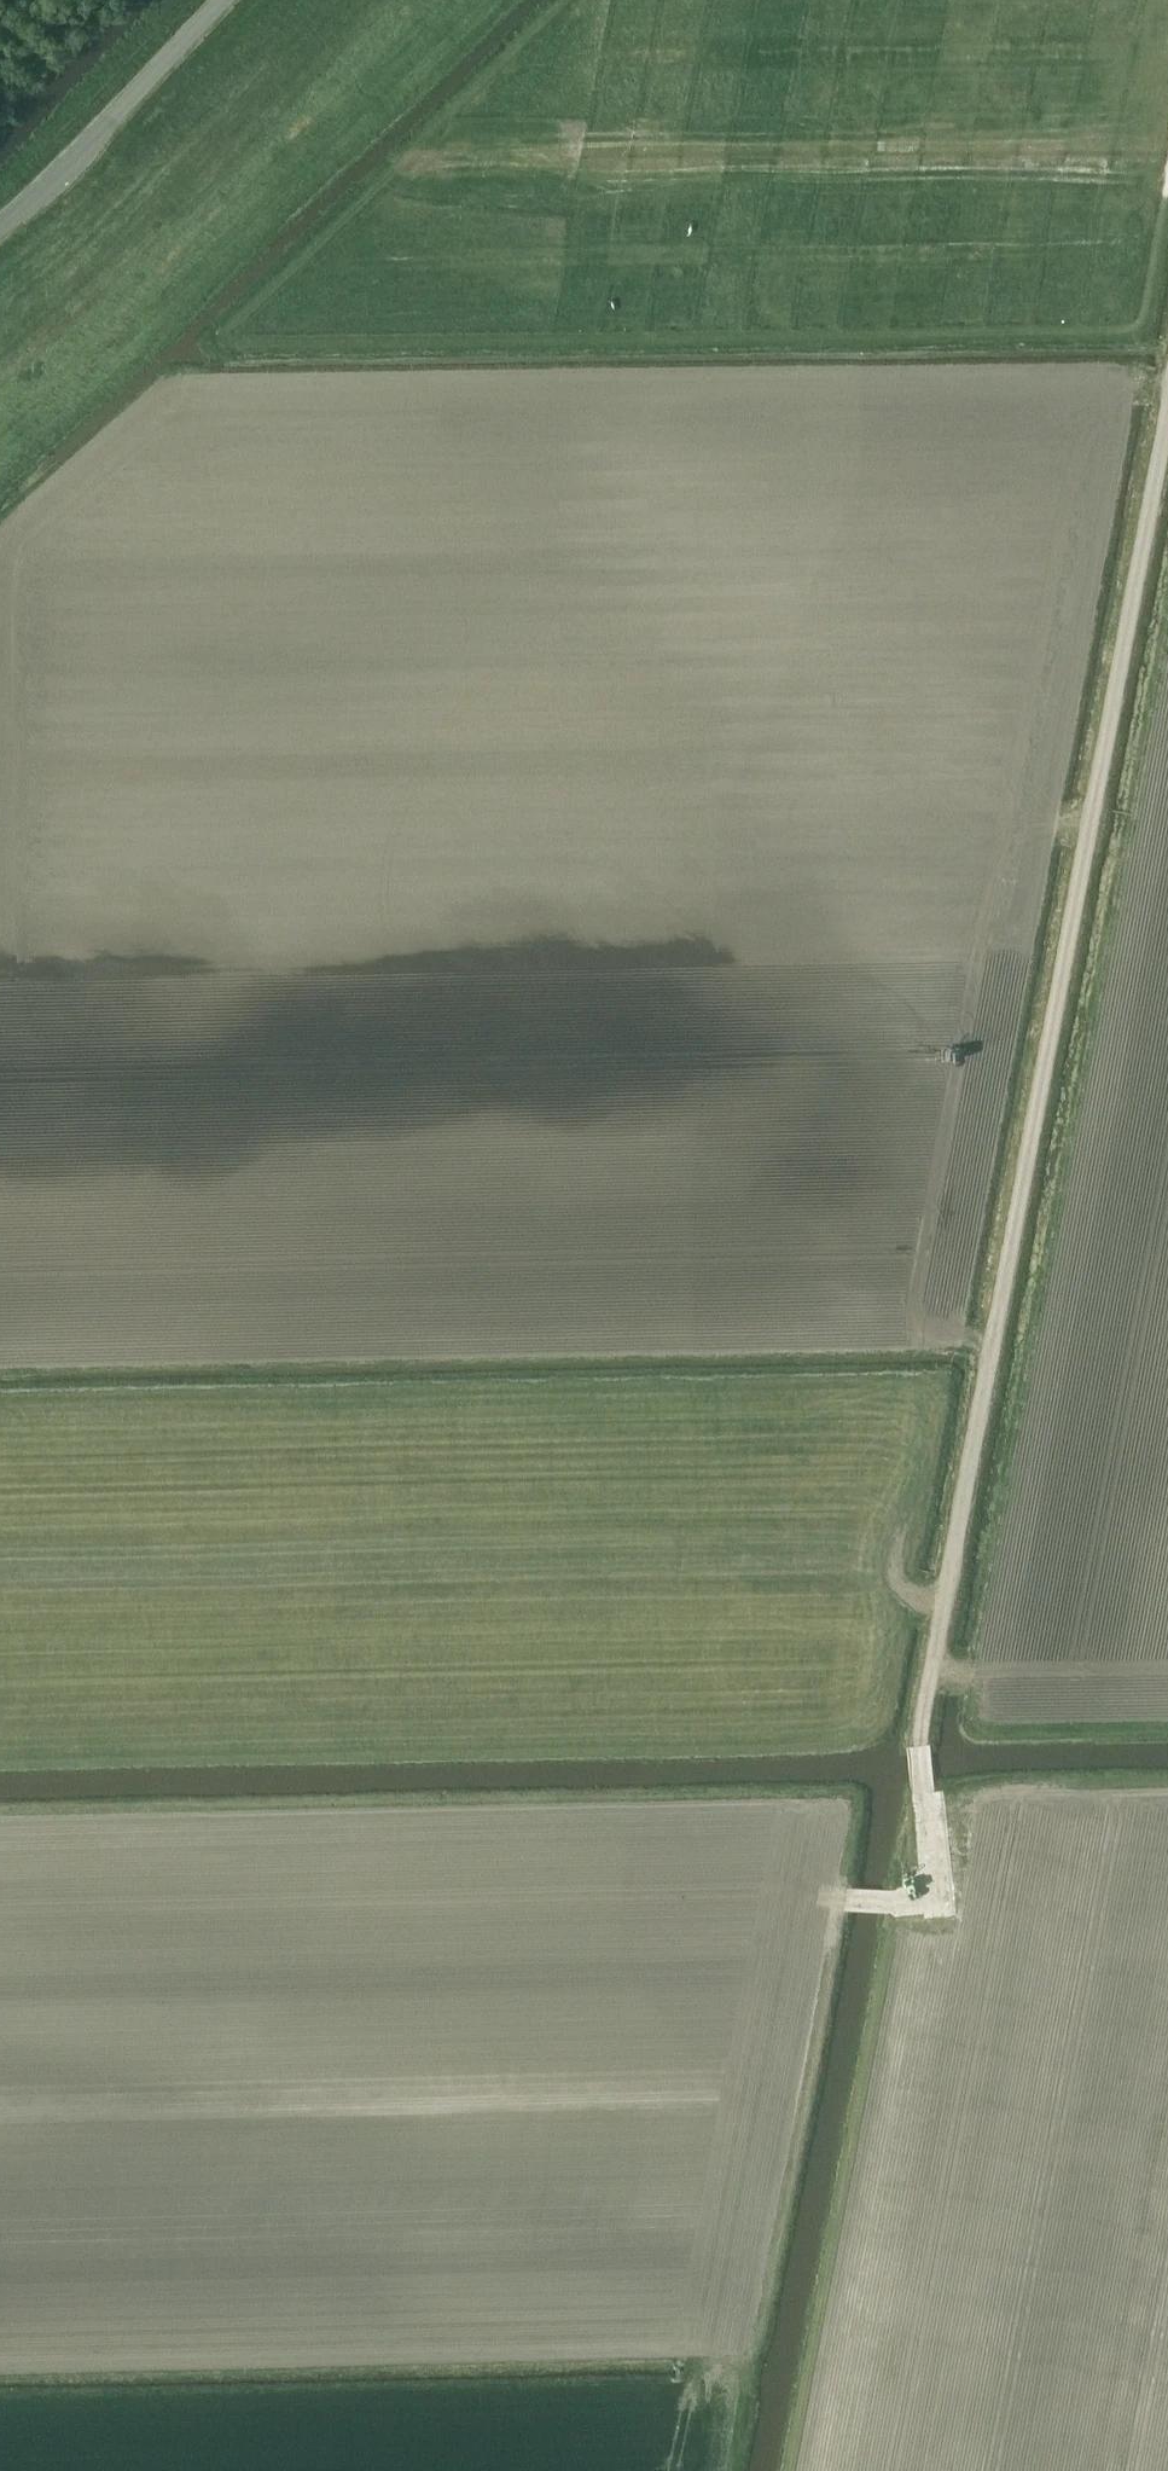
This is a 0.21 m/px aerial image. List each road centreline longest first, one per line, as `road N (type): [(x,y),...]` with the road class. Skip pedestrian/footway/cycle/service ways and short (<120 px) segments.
road 1 (track): [(920,1873),(920,1744),(1167,423)]
road 2 (tertiary): [(0,222),(216,0)]

